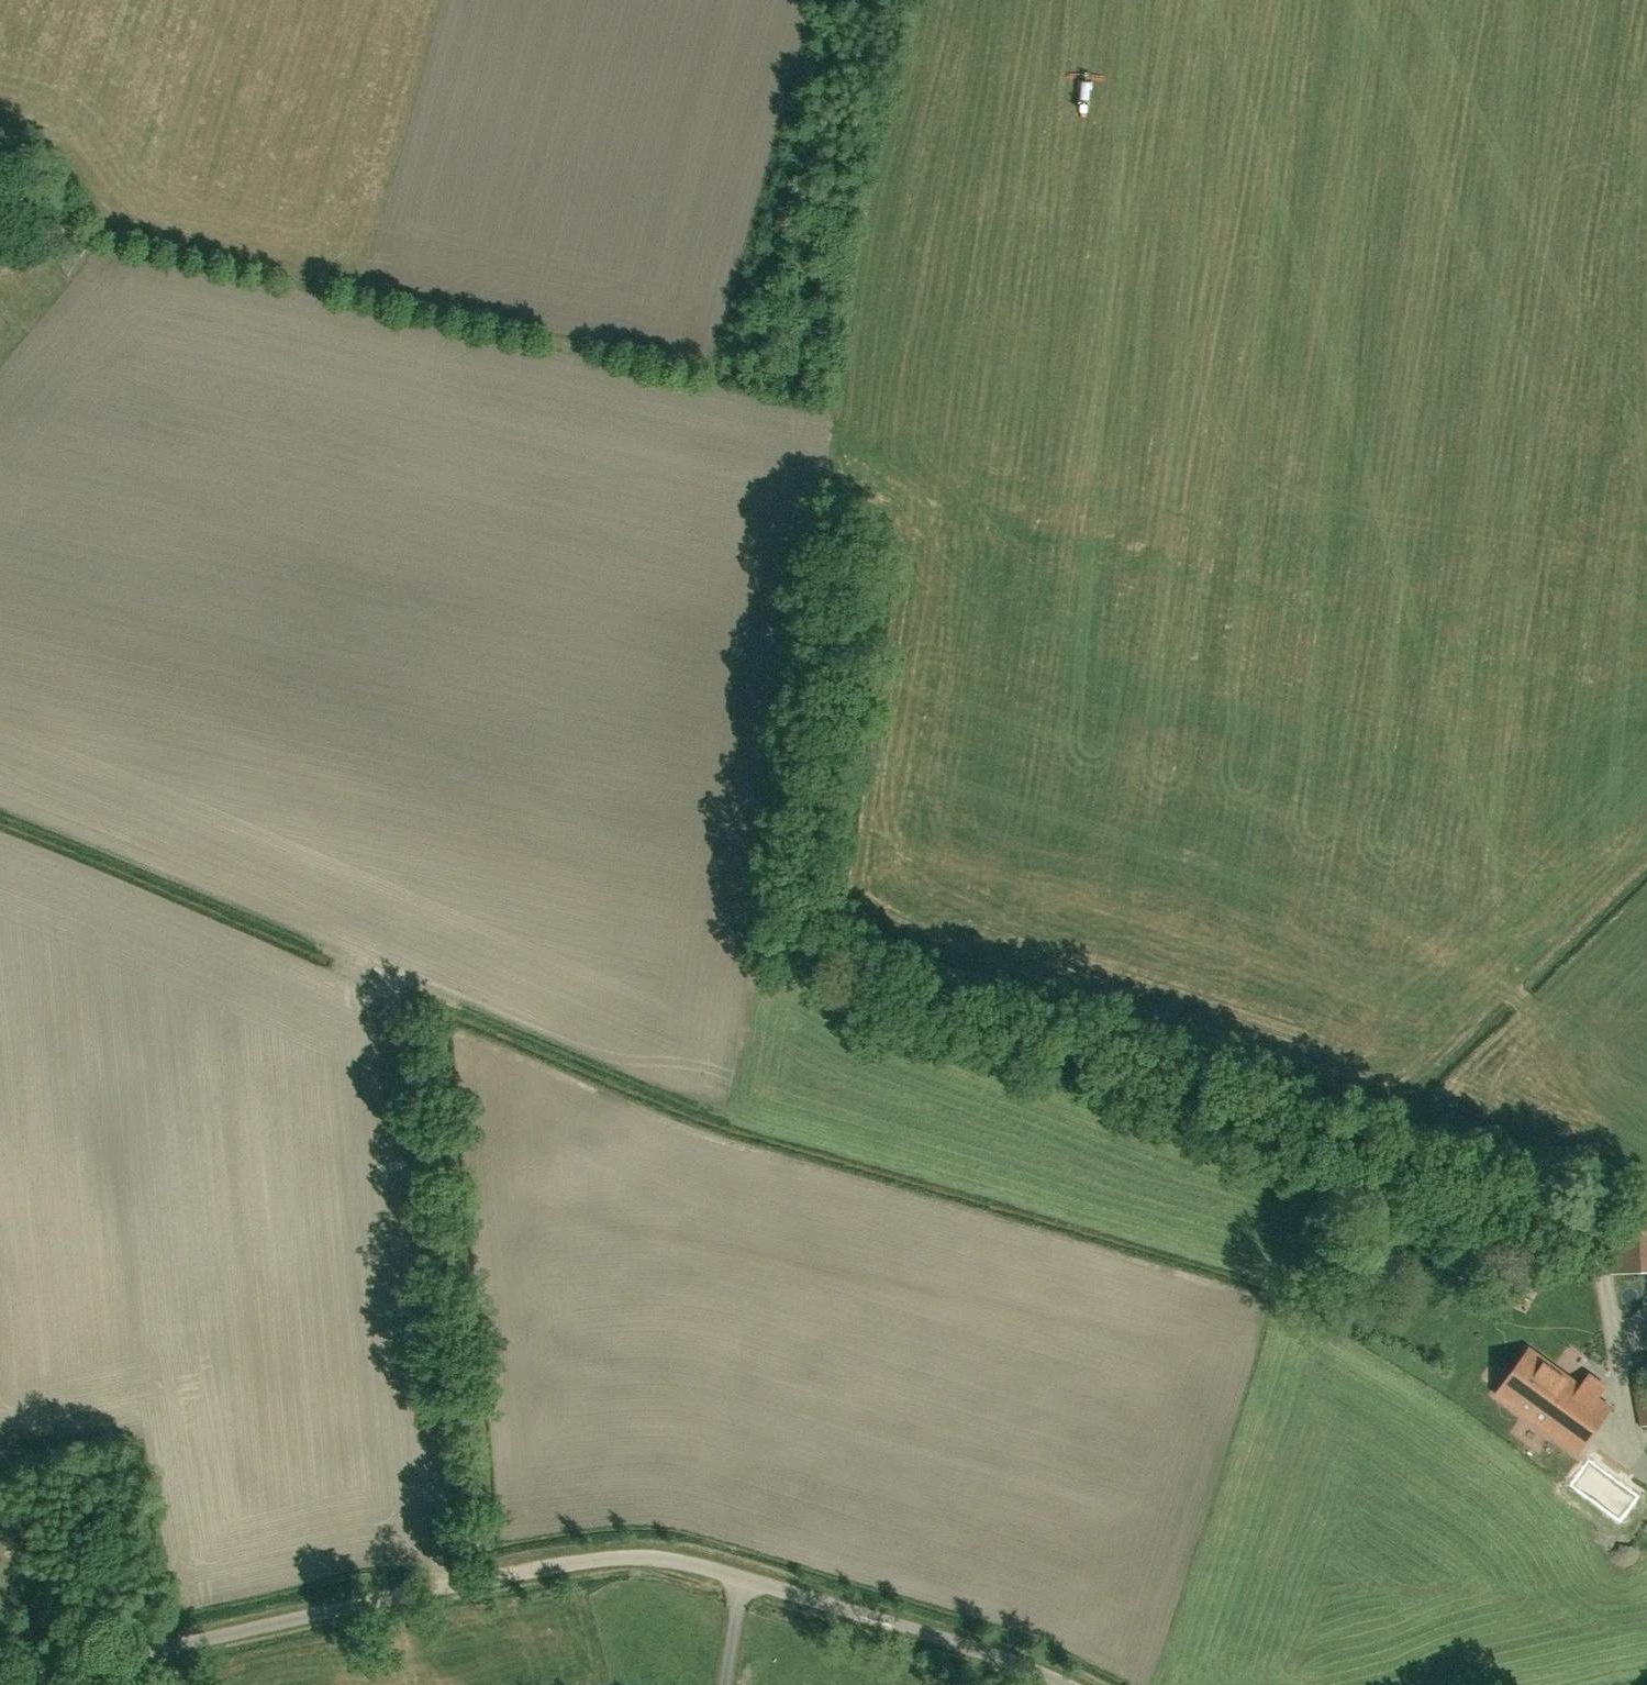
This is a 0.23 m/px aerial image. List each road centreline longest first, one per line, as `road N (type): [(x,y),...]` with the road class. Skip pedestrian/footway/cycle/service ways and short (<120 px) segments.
road 1 (unclassified): [(1061,1684),(699,1567),(645,1559),(314,1613),(21,1684)]

